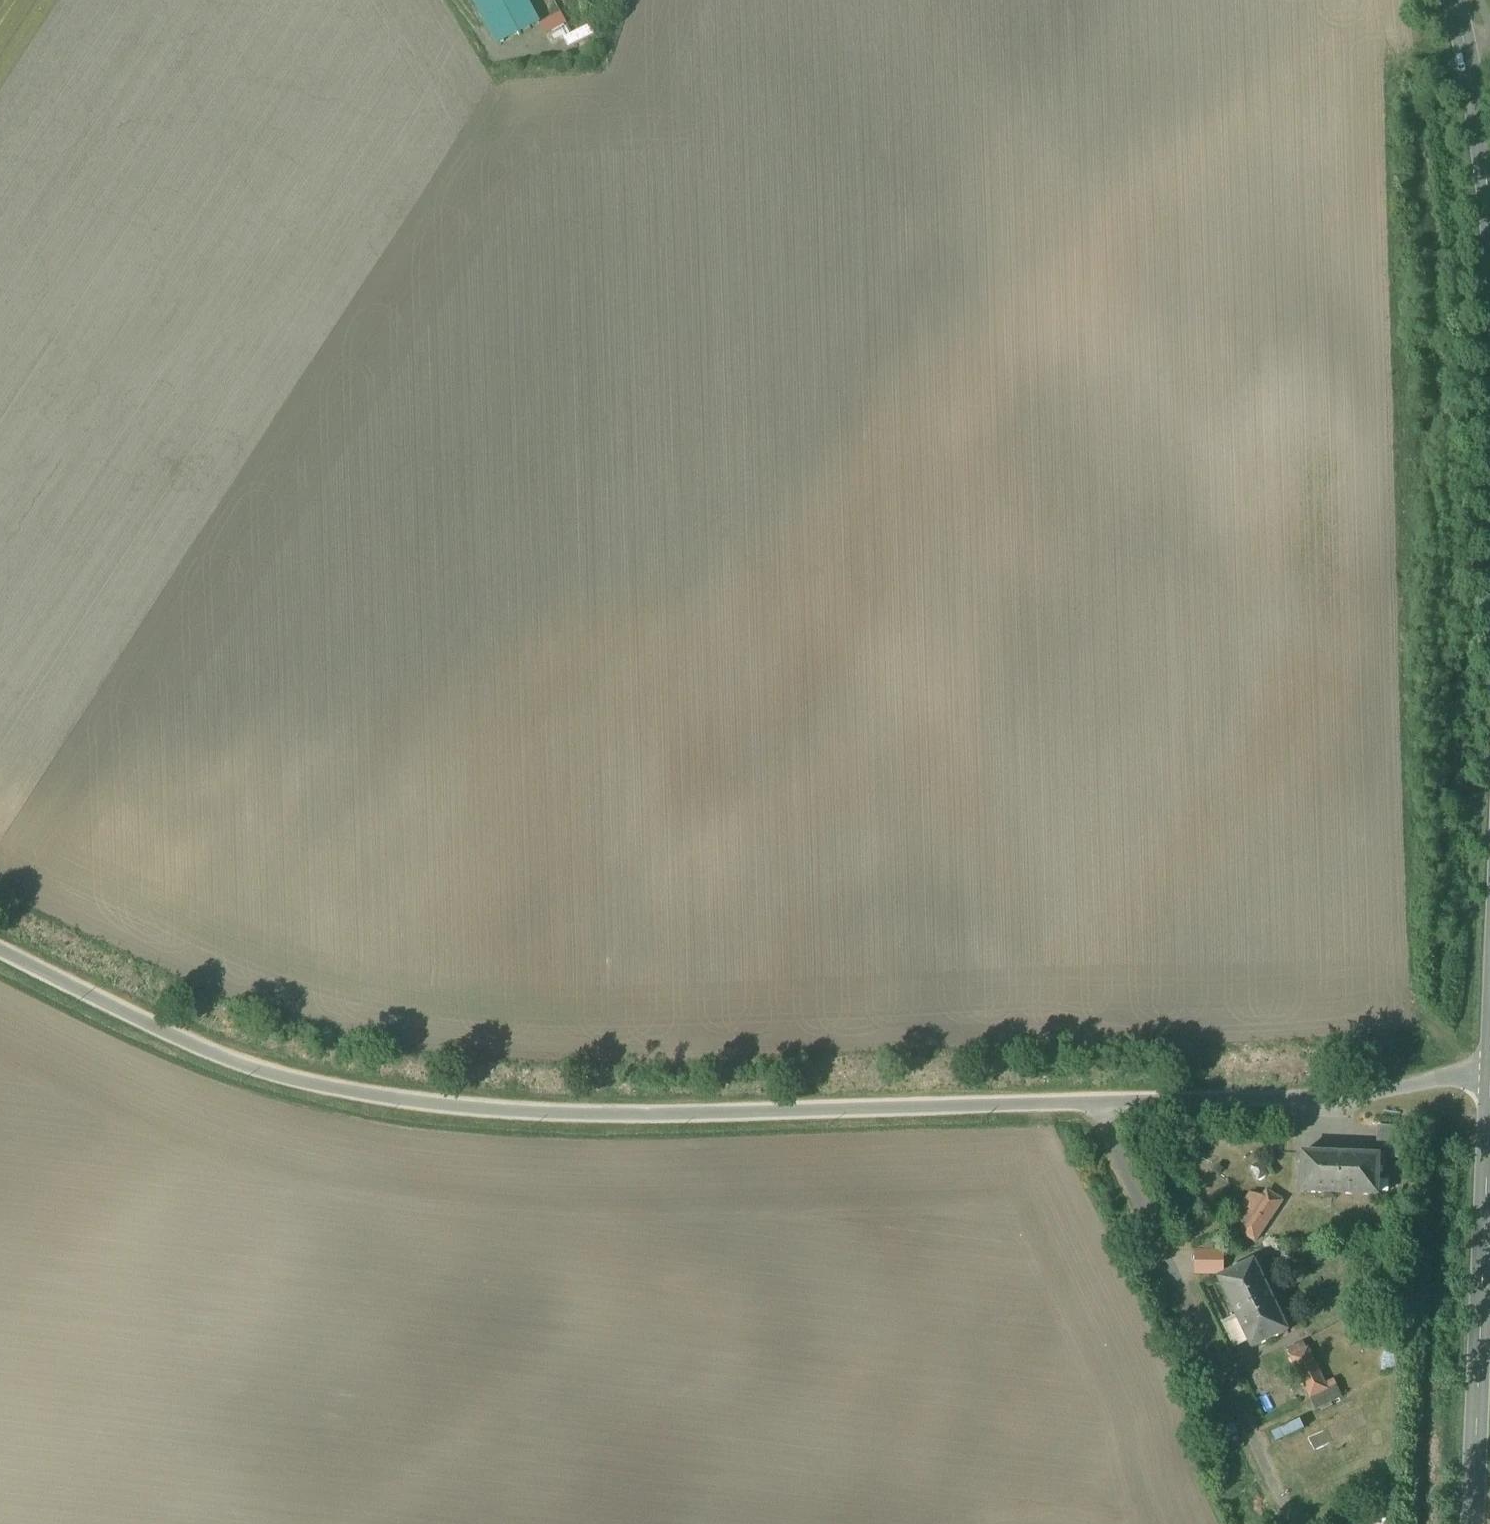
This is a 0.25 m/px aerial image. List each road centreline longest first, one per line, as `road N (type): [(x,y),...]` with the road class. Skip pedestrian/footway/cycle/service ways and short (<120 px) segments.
road 1 (unclassified): [(1489,1069),(1338,1092),(701,1117),(453,1108),(323,1088),(216,1055),(0,951)]
road 2 (tertiary): [(1472,1523),(1489,1108)]
road 3 (tertiary): [(1489,213),(1458,0)]

